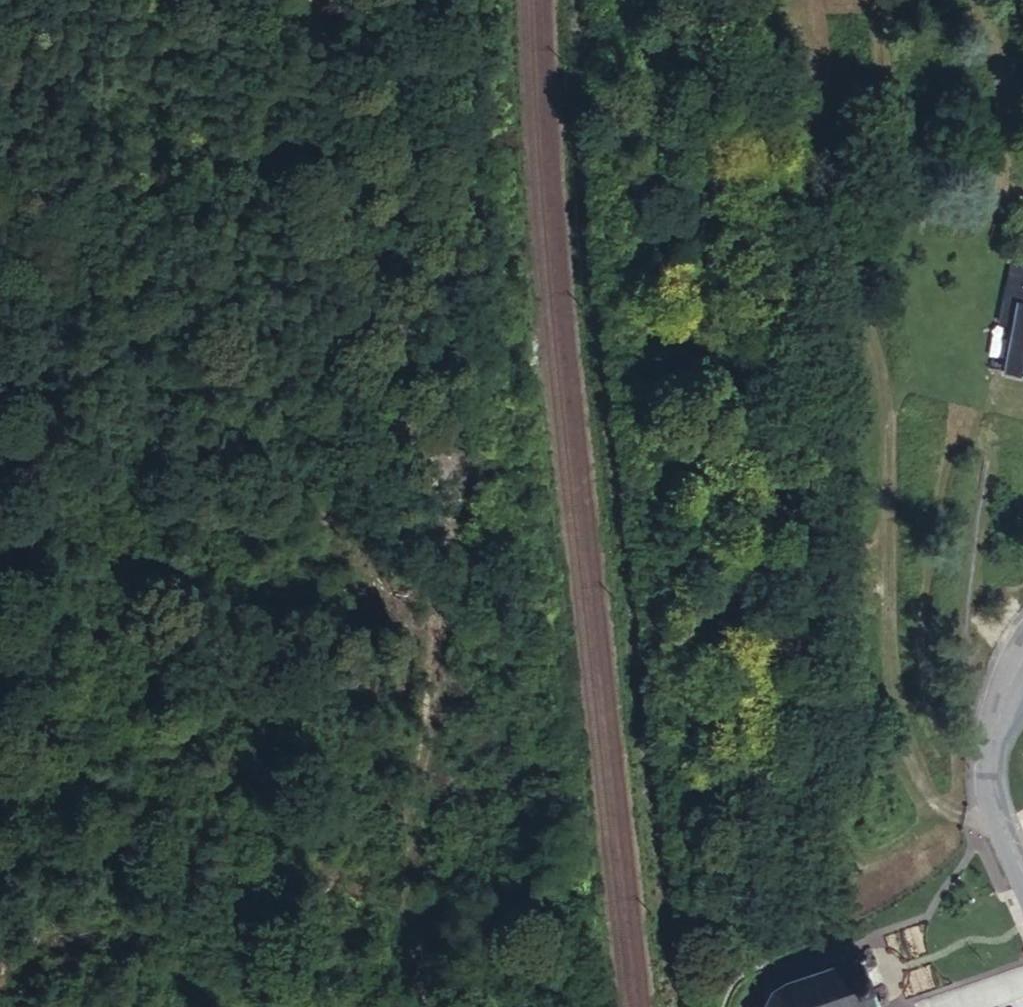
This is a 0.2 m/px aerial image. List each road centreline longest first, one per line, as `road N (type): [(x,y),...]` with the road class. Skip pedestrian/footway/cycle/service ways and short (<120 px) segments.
road 1 (tertiary): [(1022,643),(998,705),(992,796),(1022,899)]

